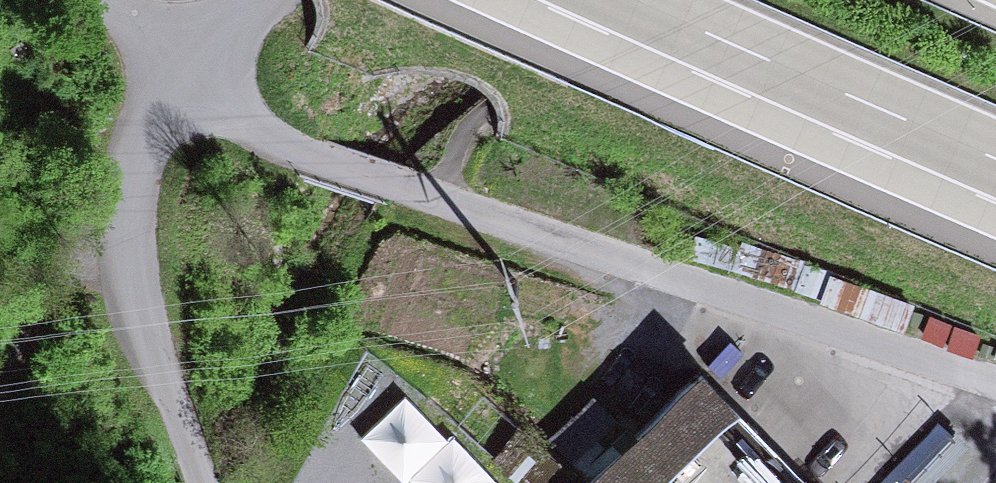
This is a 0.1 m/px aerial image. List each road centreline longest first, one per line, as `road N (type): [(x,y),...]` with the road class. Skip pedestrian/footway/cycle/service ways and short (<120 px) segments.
road 1 (unclassified): [(995,382),(322,163),(249,124),(180,55)]
road 2 (motorway): [(631,0),(995,160)]
road 3 (unclassified): [(201,482),(138,308),(126,230)]
road 4 (track): [(126,230),(54,299),(0,424)]
road 5 (residential): [(126,230),(144,138),(180,55)]

